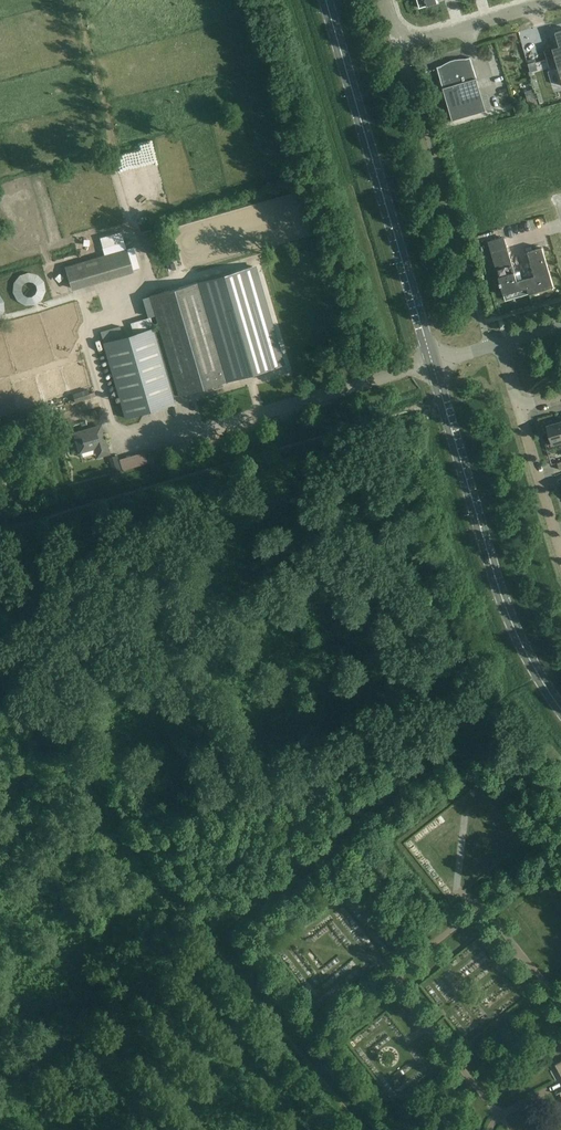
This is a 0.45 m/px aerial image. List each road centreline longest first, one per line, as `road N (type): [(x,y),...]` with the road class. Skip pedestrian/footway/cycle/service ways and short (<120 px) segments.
road 1 (tertiary): [(433,363),(327,0)]
road 2 (tertiary): [(560,709),(505,606),(433,363)]
road 3 (track): [(102,95),(115,170),(145,265),(142,289)]
road 4 (unclassified): [(403,40),(557,0)]
road 5 (residential): [(560,541),(518,408)]

